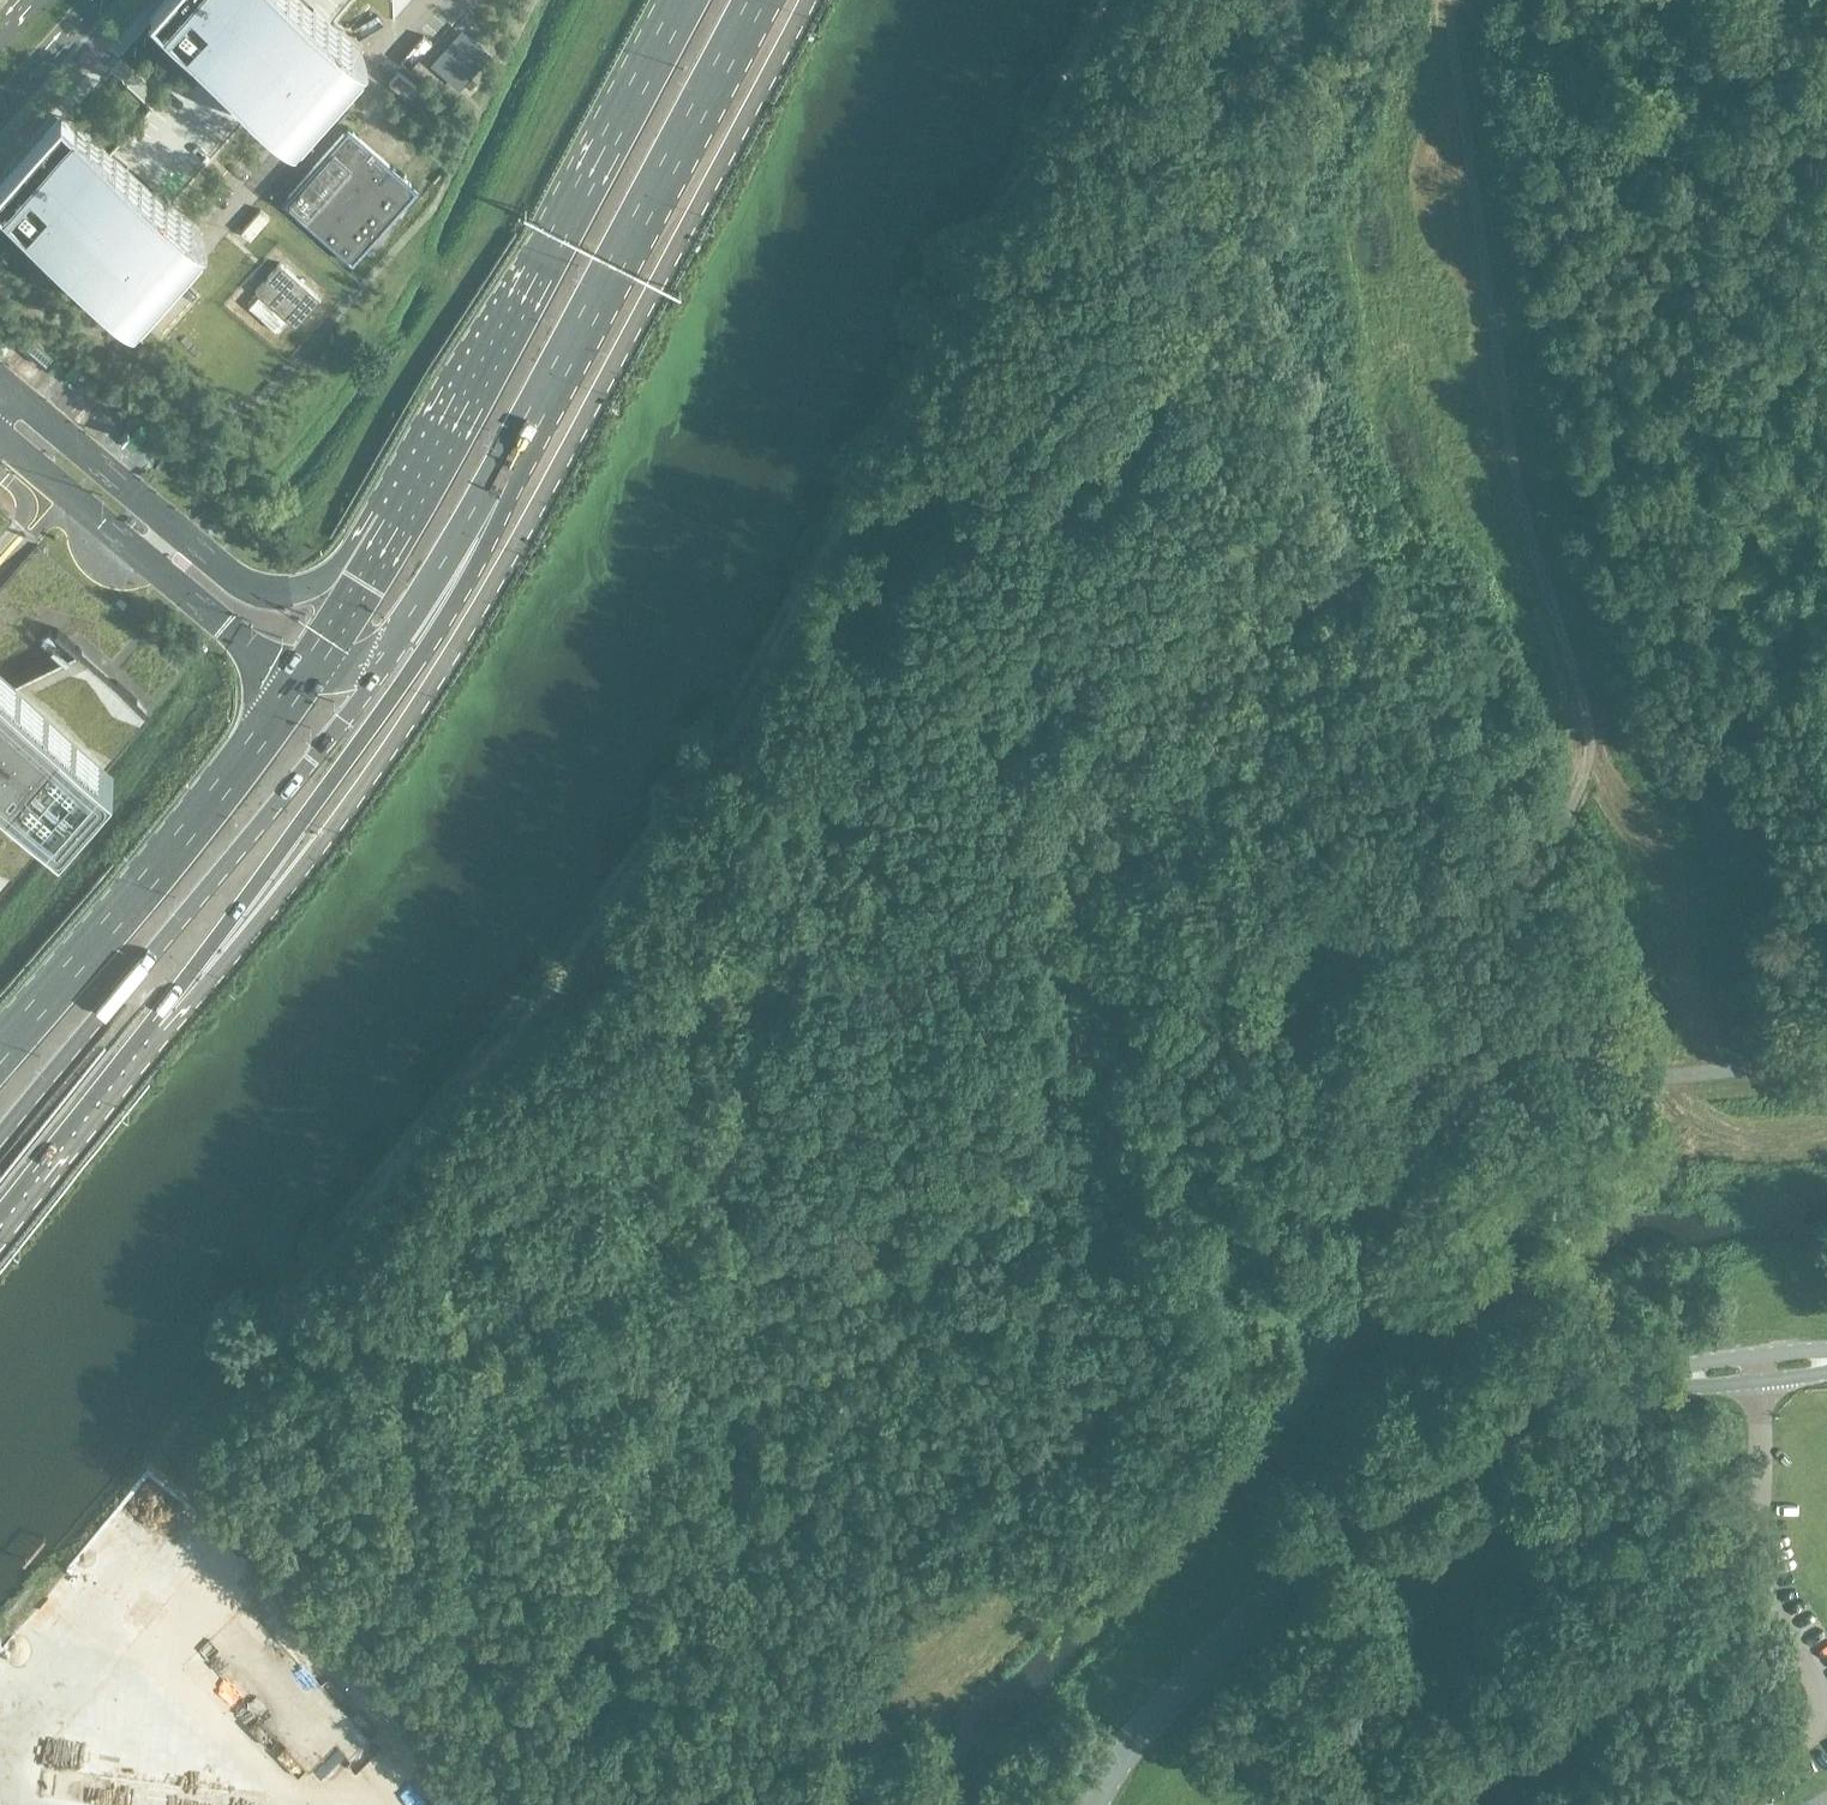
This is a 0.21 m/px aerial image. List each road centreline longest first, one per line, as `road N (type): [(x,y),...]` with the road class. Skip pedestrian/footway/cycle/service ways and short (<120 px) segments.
road 1 (primary): [(156,1030),(197,994),(341,816),(491,589),(808,0)]
road 2 (tertiary): [(1086,1804),(1117,1758),(1313,1550),(1417,1456),(1494,1418),(1579,1392),(1826,1364)]
road 3 (primary): [(156,1030),(455,601),(568,354)]
road 4 (primary): [(0,1136),(313,759),(405,625)]
road 5 (primary): [(684,0),(458,419)]
road 6 (primary): [(298,684),(178,843),(0,1053)]
road 7 (primary): [(568,354),(755,0)]
road 8 (primary): [(458,419),(342,565),(304,591),(255,587),(163,518)]
road 9 (tertiary): [(0,437),(298,684)]
road 10 (primary): [(405,625),(568,354)]
road 11 (primary): [(458,419),(298,684)]
road 12 (primary): [(0,1224),(156,1030)]
road 13 (tertiary): [(163,518),(0,381)]
road 14 (tertiary): [(0,111),(99,0)]
road 15 (primary): [(298,684),(355,668),(405,625)]

